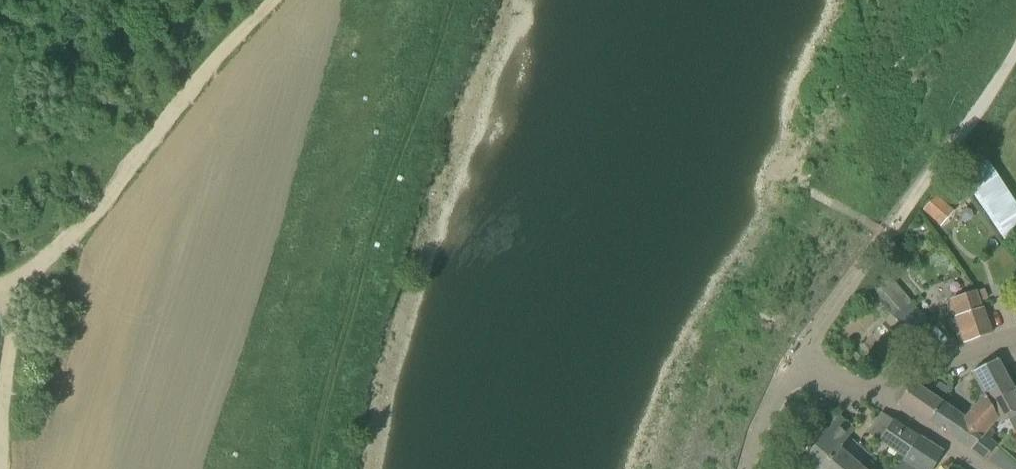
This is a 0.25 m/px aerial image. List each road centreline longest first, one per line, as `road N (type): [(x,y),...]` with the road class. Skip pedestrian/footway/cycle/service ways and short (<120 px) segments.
road 1 (track): [(803,357),(1015,48)]
road 2 (track): [(25,273),(67,243),(187,91),(272,0)]
road 3 (track): [(0,463),(25,273)]
road 4 (residential): [(857,390),(1015,337)]
road 5 (residential): [(857,390),(988,468)]
road 6 (residential): [(803,357),(765,420),(747,468)]

